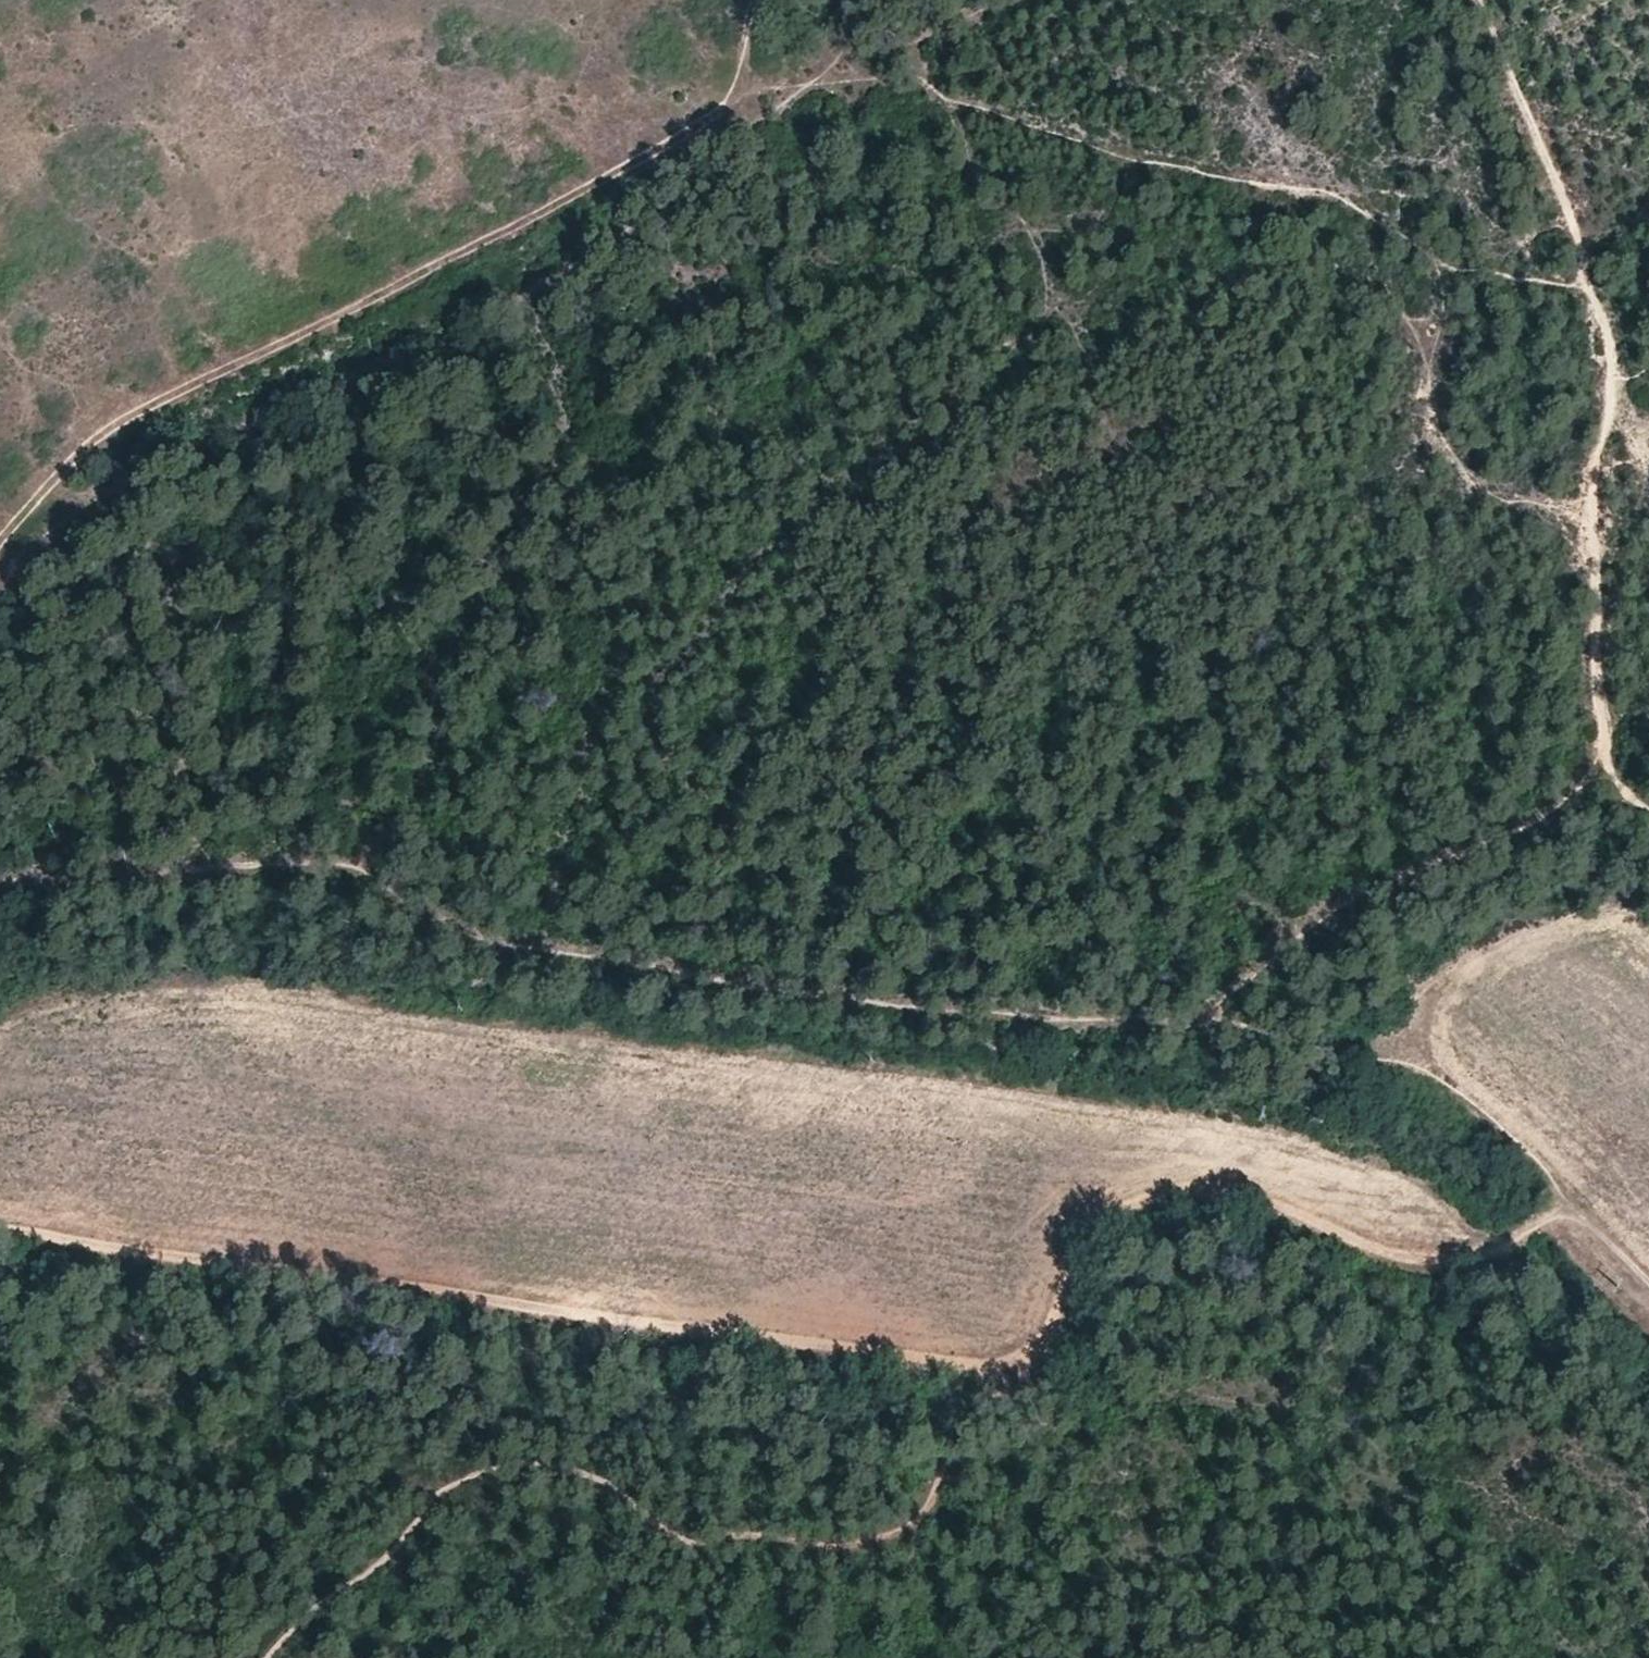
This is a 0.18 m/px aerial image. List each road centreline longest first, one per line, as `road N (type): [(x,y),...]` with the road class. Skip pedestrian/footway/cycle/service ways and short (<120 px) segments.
road 1 (track): [(0,540),(85,450),(133,415),(534,217),(686,129),(727,81),(768,0)]
road 2 (track): [(1648,1275),(1451,1096),(1408,1067),(1375,1058)]

